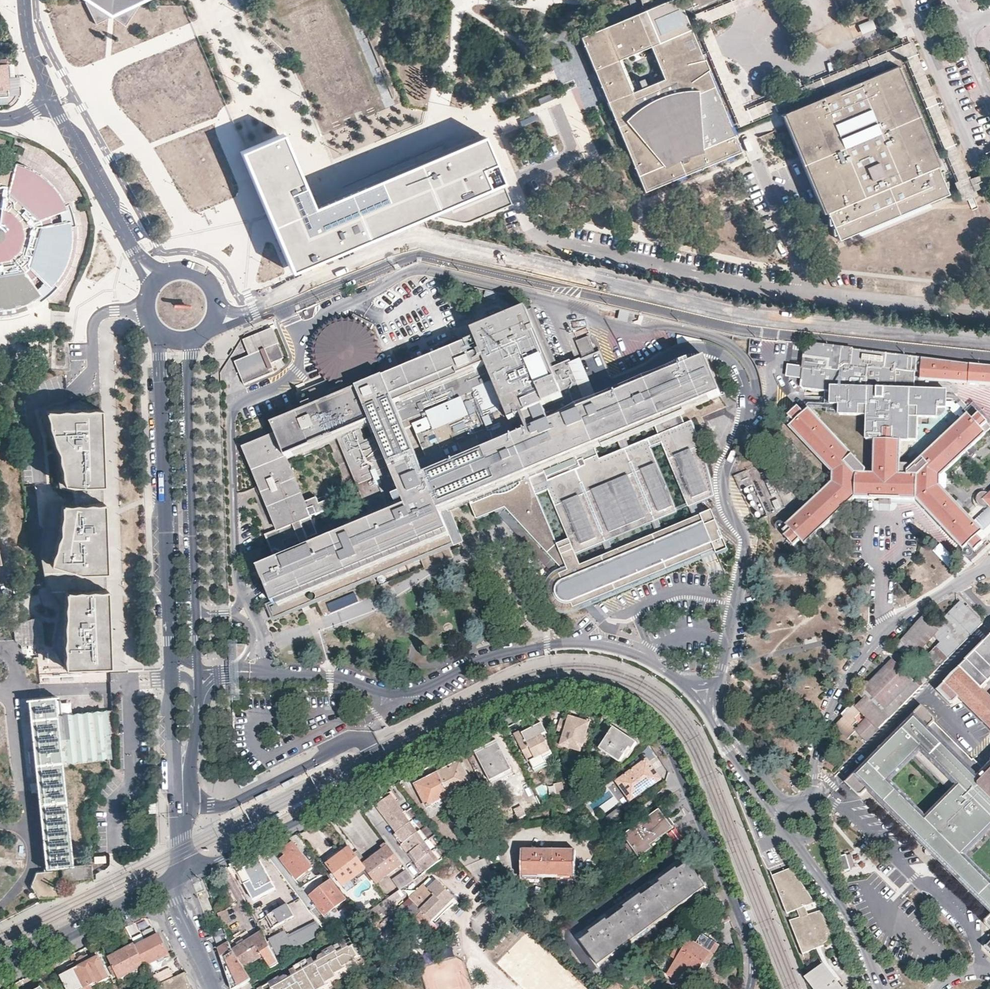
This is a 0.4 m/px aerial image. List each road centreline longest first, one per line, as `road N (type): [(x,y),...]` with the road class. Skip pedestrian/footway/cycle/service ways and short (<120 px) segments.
road 1 (residential): [(177,881),(513,712),(550,700),(599,702),(641,720),(667,750),(750,944),(750,988)]
road 2 (residential): [(989,349),(748,322),(418,248),(256,309)]
road 3 (residential): [(158,333),(173,734),(183,795)]
road 4 (residential): [(183,795),(197,739),(188,376),(199,337)]
road 5 (residential): [(0,971),(177,881)]
road 6 (residential): [(55,104),(135,250)]

